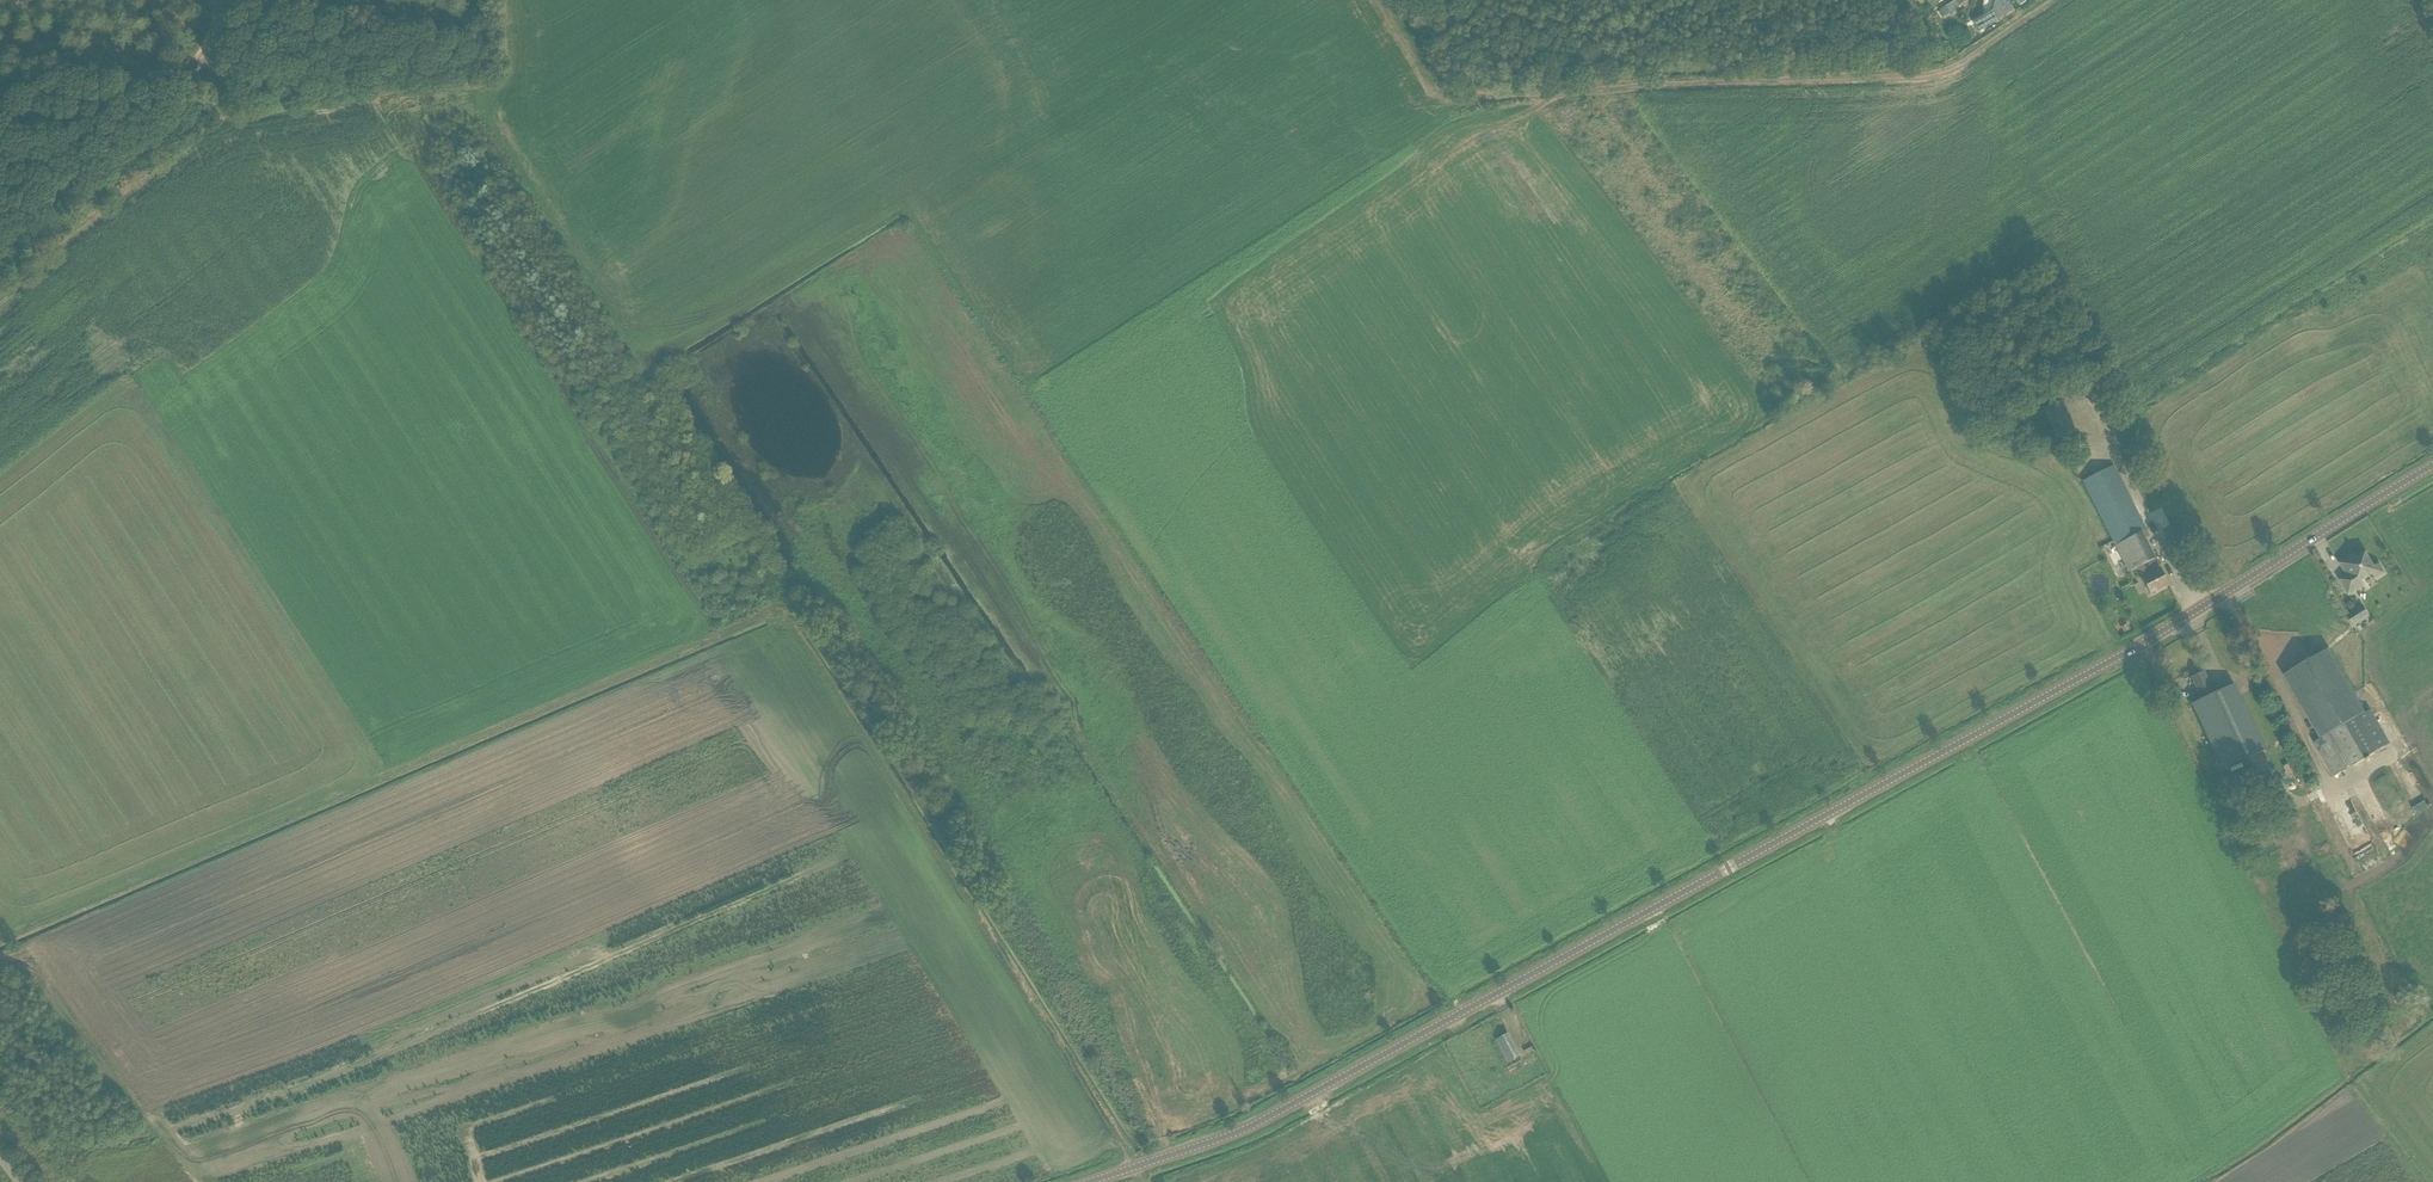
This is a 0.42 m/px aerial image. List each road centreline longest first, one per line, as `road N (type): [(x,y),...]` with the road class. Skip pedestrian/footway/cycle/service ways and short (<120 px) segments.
road 1 (unclassified): [(1101,1181),(1239,1135),(2142,647),(2432,469)]
road 2 (track): [(471,0),(471,12),(207,10)]
road 3 (track): [(0,54),(151,67),(198,37),(207,10)]

